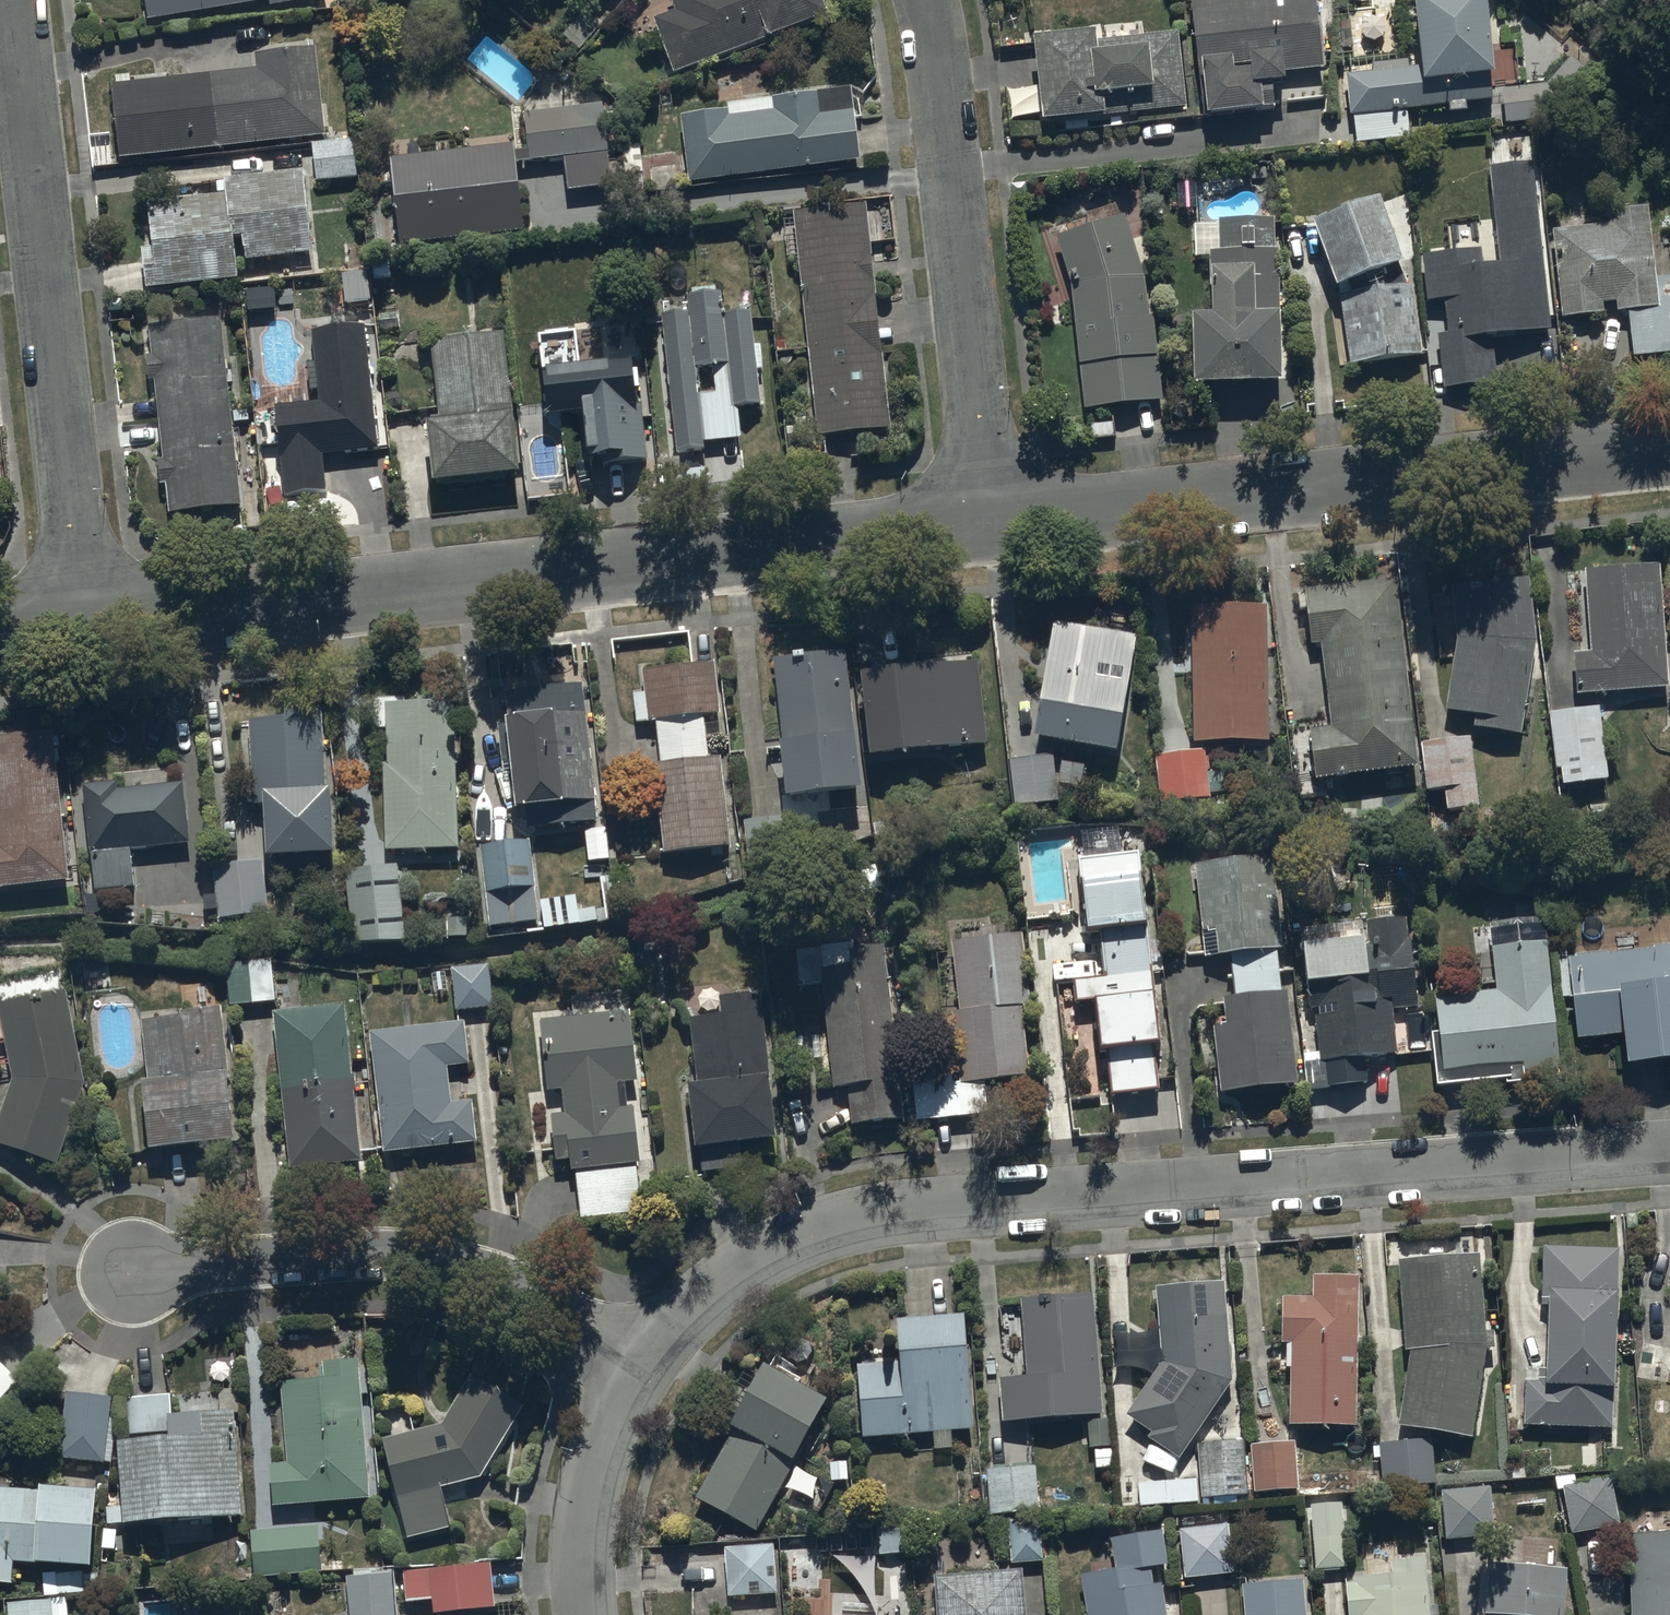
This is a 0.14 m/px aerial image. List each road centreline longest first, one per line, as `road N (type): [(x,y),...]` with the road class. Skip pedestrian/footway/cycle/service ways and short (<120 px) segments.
road 1 (residential): [(646,1350),(734,1273),(844,1231),(955,1209),(1669,1149)]
road 2 (residential): [(87,616),(992,523)]
road 3 (residential): [(992,523),(1669,450)]
road 4 (residential): [(87,616),(21,0)]
road 5 (residential): [(646,1350),(573,1300),(475,1264),(397,1259),(133,1270)]
road 6 (residential): [(930,0),(992,523)]
road 7 (residential): [(589,1614),(589,1511),(646,1350)]

